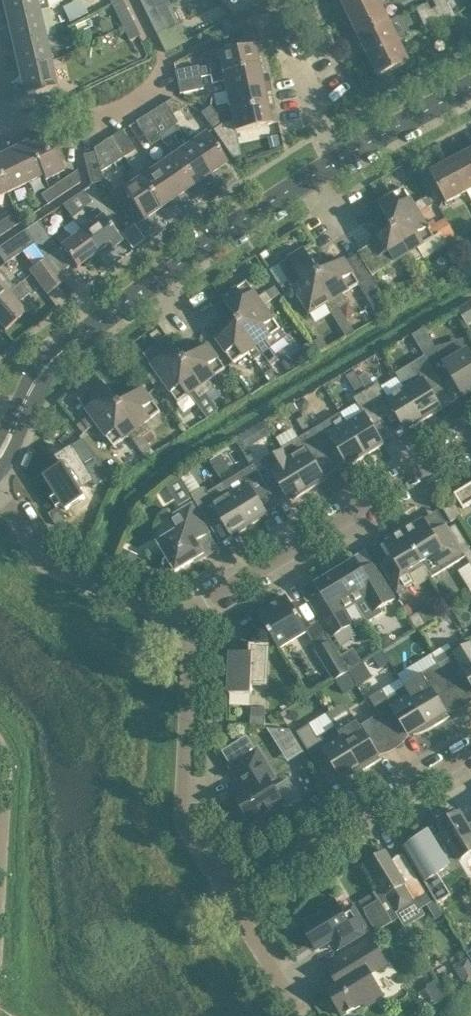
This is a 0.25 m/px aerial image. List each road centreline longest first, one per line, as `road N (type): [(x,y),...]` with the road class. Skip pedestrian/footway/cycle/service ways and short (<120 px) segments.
road 1 (tertiary): [(19,418),(51,361),(342,156)]
road 2 (residential): [(470,447),(197,616)]
road 3 (residential): [(234,901),(186,825),(197,616)]
road 4 (residential): [(234,901),(470,756)]
road 5 (residential): [(197,616),(153,609),(57,571),(0,490)]
road 6 (tertiary): [(342,156),(470,89)]
road 7 (residential): [(342,156),(287,39)]

